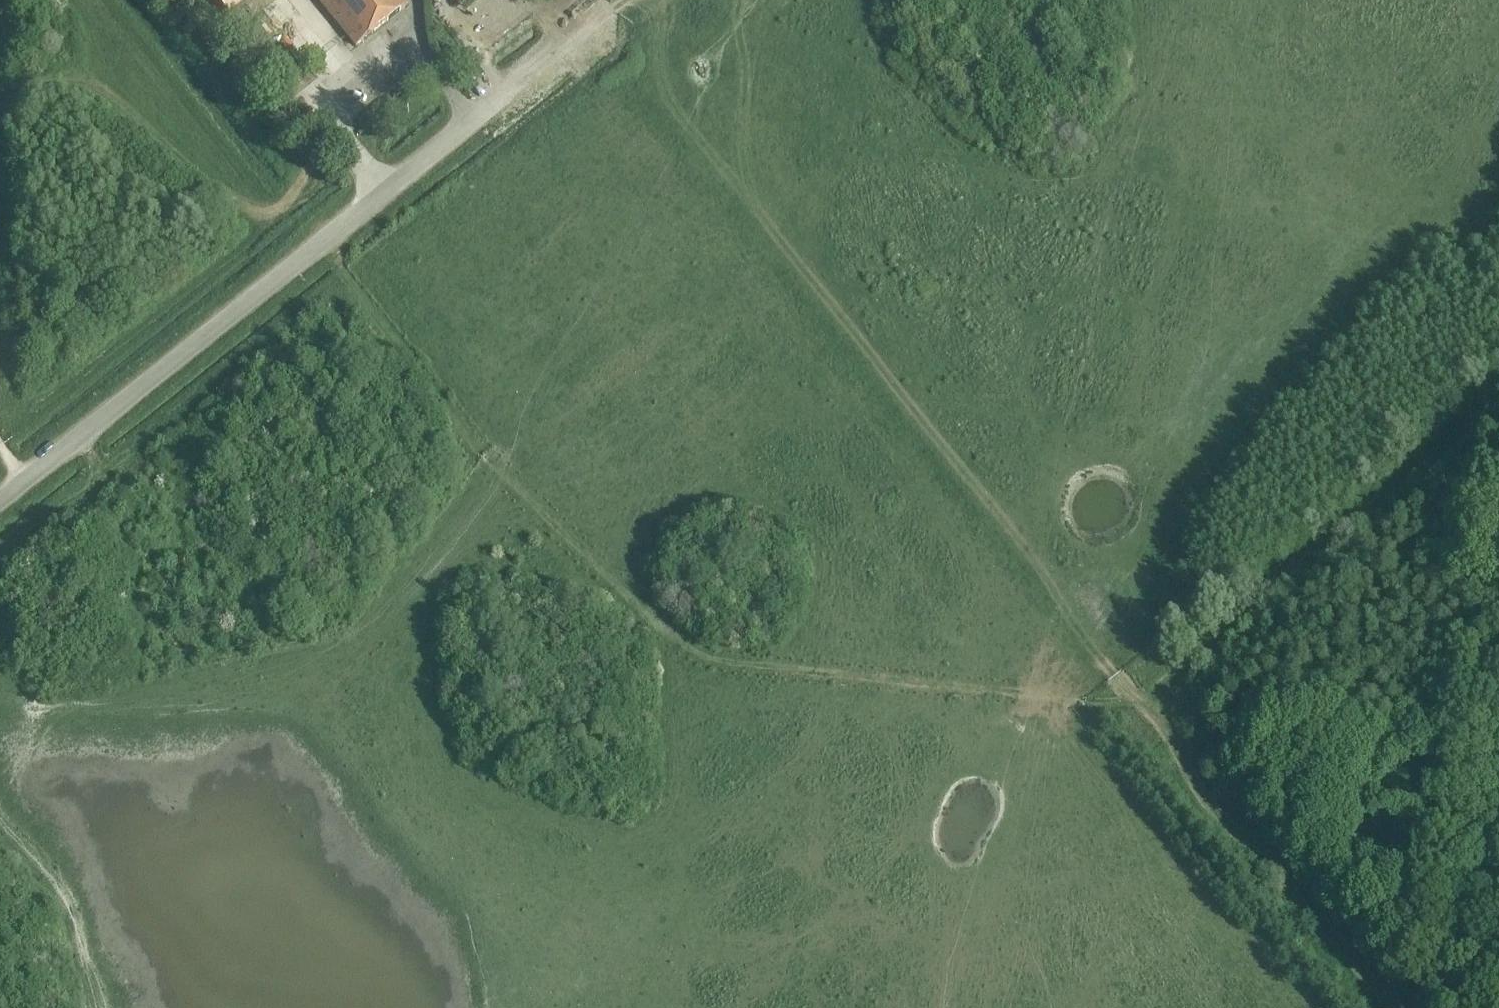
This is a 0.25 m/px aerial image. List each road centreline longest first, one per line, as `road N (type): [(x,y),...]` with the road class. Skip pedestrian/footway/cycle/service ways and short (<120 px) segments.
road 1 (unclassified): [(0,498),(578,32)]

